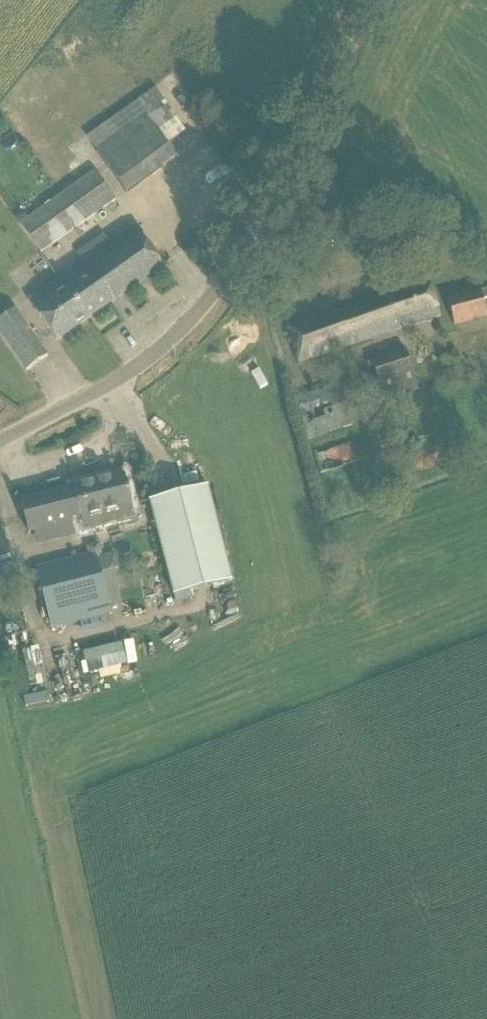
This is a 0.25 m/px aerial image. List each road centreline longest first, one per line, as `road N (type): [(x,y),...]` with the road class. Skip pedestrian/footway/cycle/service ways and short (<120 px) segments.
road 1 (unclassified): [(0,441),(107,390),(195,318),(251,247),(366,0)]

